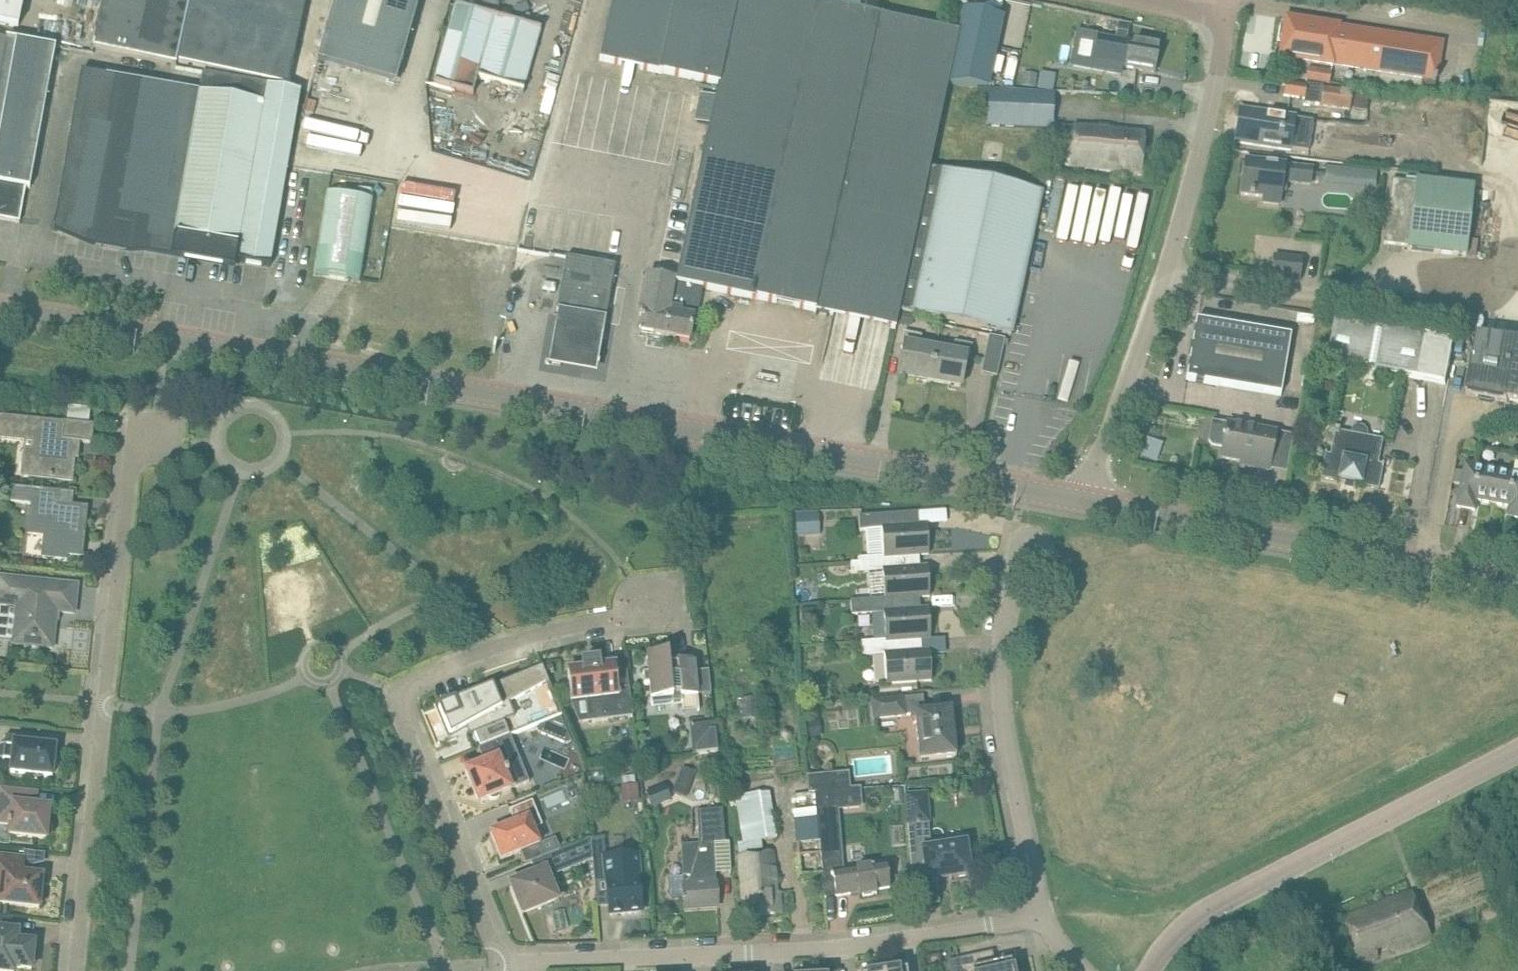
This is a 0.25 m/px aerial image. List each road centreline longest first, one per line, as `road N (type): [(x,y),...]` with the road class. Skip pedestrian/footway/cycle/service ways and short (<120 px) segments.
road 1 (tertiary): [(0,308),(1087,500)]
road 2 (residential): [(652,598),(609,619),(509,641),(400,693),(398,707),(500,962)]
road 3 (residential): [(75,970),(131,453),(153,436)]
road 4 (residential): [(500,962),(837,948),(1043,918)]
road 5 (residential): [(1087,500),(1190,192),(1223,20)]
road 6 (tertiary): [(1087,500),(1517,580)]
road 7 (unclassified): [(1148,970),(1199,914),(1517,751)]
road 8 (residential): [(1043,918),(1002,710),(1001,643),(1029,550)]

